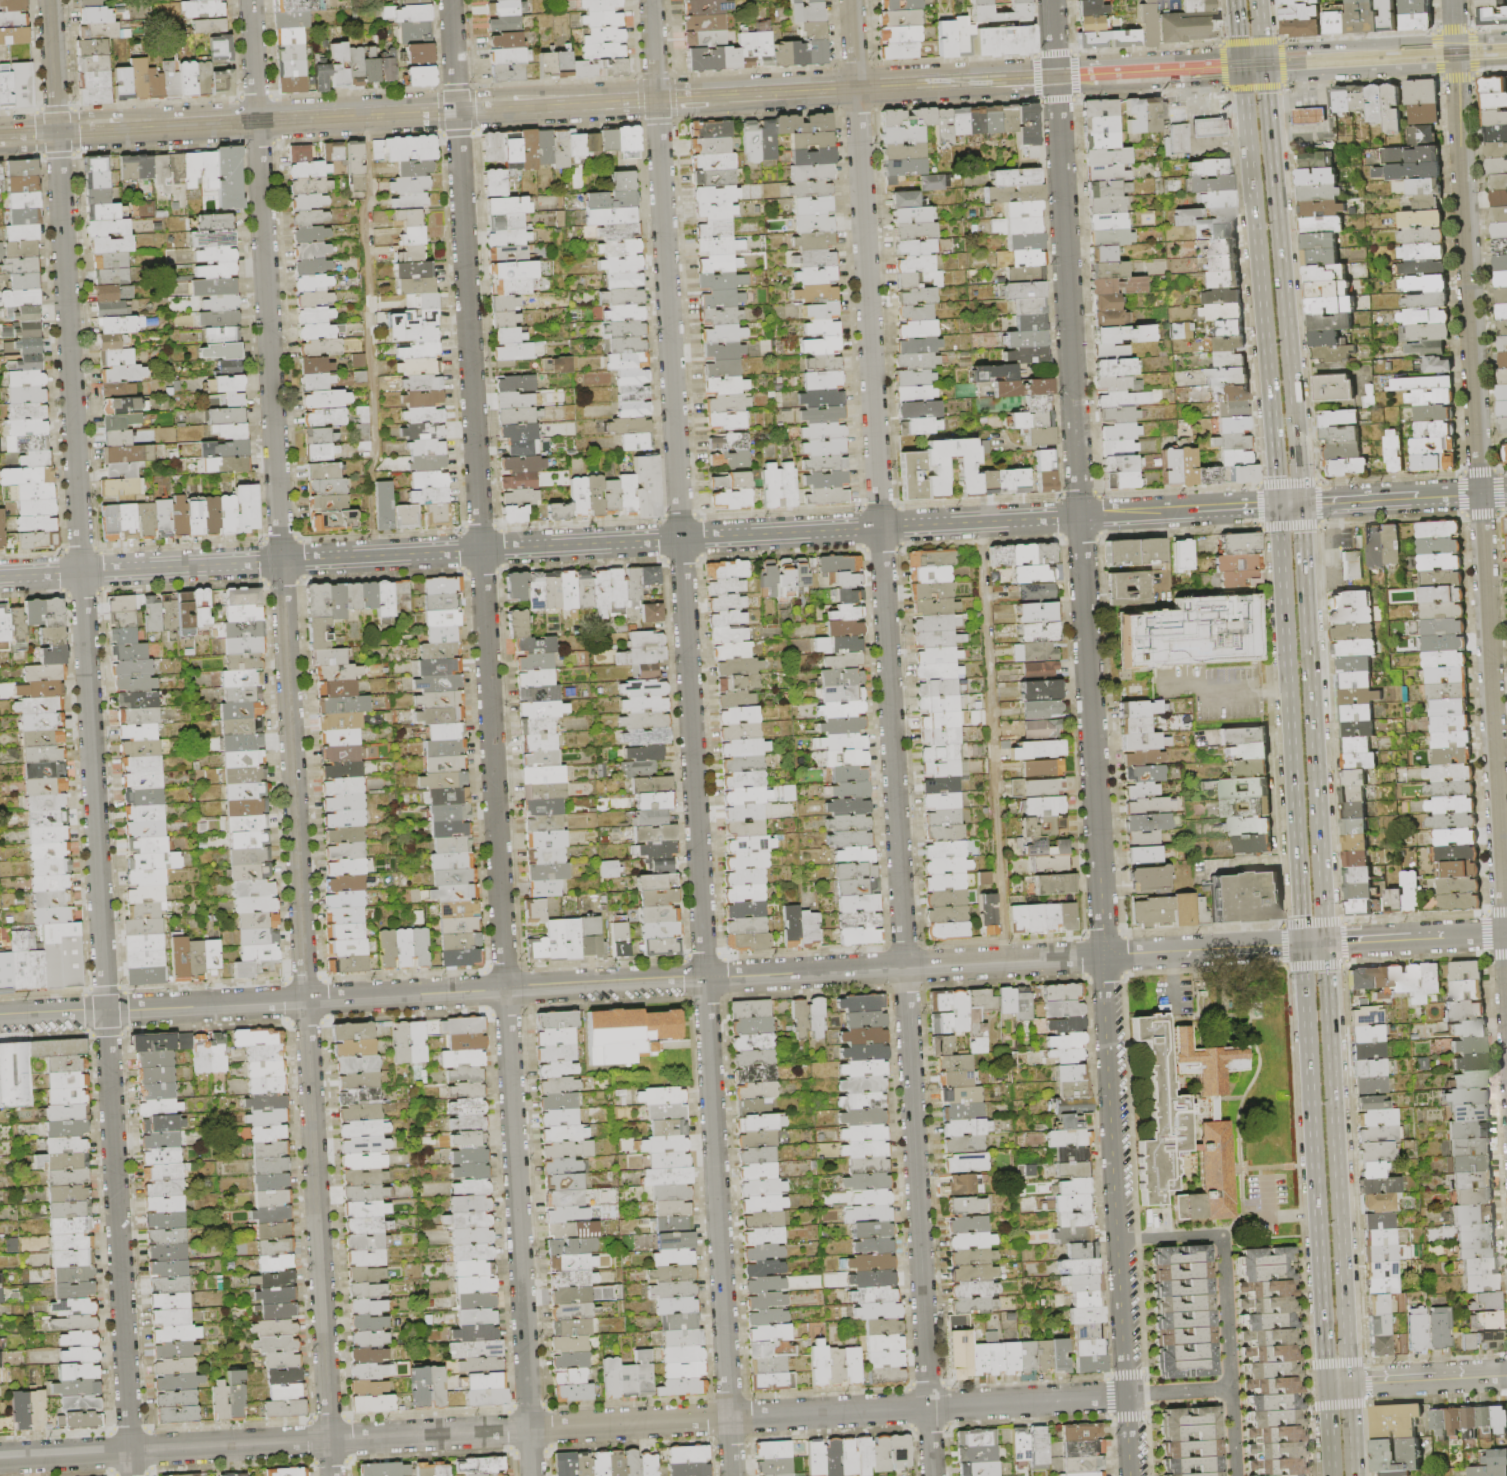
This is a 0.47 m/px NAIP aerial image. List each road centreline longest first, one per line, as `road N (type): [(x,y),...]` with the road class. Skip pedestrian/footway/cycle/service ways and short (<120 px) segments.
road 1 (residential): [(456,109),(532,1475)]
road 2 (residential): [(657,111),(732,1475)]
road 3 (residential): [(256,121),(331,1475)]
road 4 (residential): [(57,132),(131,1475)]
road 5 (residential): [(1301,943),(0,1017)]
road 6 (residential): [(1128,1395),(0,1458)]
road 7 (residential): [(880,527),(933,1475)]
road 8 (residential): [(1456,66),(1506,1001)]
road 9 (residential): [(880,527),(0,576)]
road 10 (residential): [(1056,89),(1103,953)]
road 11 (residential): [(1103,953),(1132,1475)]
road 12 (trunk): [(1347,1383),(1322,942)]
road 13 (trunk): [(1301,943),(1325,1384)]
road 14 (trunk): [(1277,505),(1301,943)]
road 15 (trunk): [(1322,942),(1299,504)]
road 16 (trunk): [(1299,504),(1263,77)]
road 17 (trunk): [(1242,79),(1277,505)]
road 18 (residential): [(856,101),(880,527)]
road 19 (residential): [(1277,505),(880,527)]
road 20 (tertiary): [(456,109),(474,118),(657,111)]
road 21 (tertiary): [(1055,64),(855,76)]
road 22 (tertiary): [(856,101),(1056,89)]
road 23 (tertiary): [(456,109),(256,121)]
road 24 (tertiary): [(256,121),(57,132)]
road 25 (tertiary): [(657,111),(856,101)]
road 26 (tertiary): [(1454,39),(1261,52)]
road 27 (tertiary): [(1263,77),(1456,66)]
road 28 (tertiary): [(638,87),(473,93),(456,109)]
road 29 (residential): [(1506,933),(1322,942)]
road 30 (residential): [(1479,494),(1299,504)]
road 31 (tertiary): [(1078,88),(1242,79)]
road 32 (tertiary): [(1238,54),(1077,64)]
road 33 (residential): [(1506,1374),(1347,1383)]
road 34 (residential): [(1220,1238),(1231,1388)]
road 35 (tertiary): [(795,79),(655,86)]
road 36 (tertiary): [(180,125),(166,113),(74,115),(57,132)]
road 37 (residential): [(49,0),(57,132)]
road 38 (residential): [(249,0),(256,121)]

